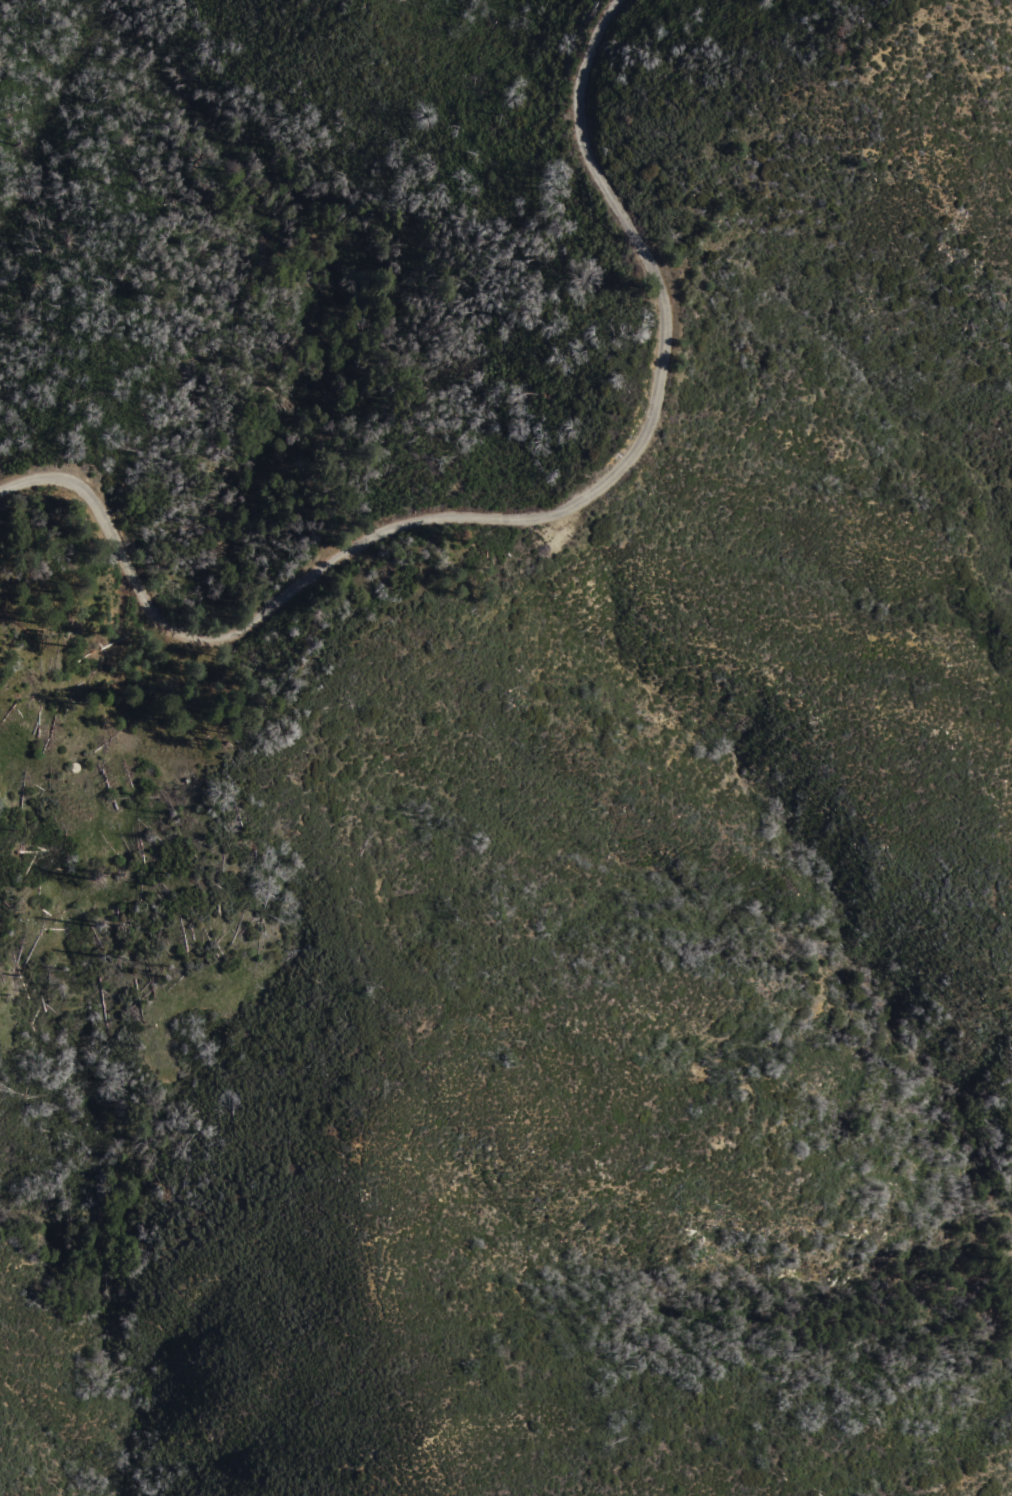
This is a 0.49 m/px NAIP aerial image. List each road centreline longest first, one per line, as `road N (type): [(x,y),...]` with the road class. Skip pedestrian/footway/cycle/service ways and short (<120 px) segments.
road 1 (track): [(130,733),(113,665),(133,582)]

